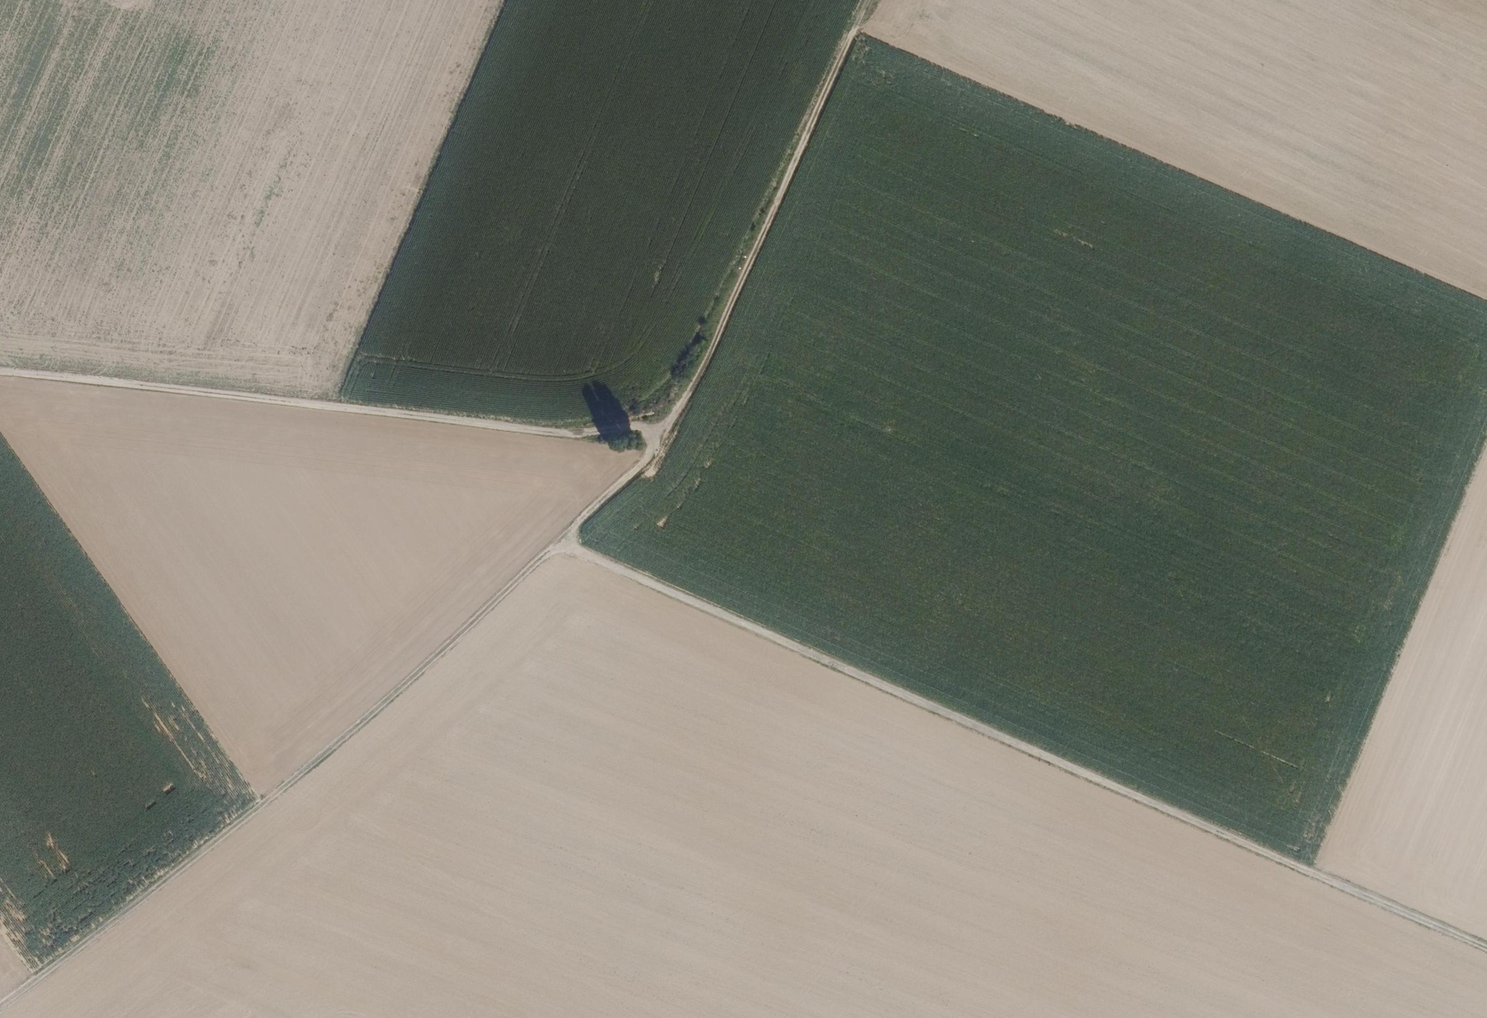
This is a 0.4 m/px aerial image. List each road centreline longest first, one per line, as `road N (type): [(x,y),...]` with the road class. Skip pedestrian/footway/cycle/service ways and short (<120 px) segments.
road 1 (track): [(0,371),(547,432),(652,424),(668,416),(701,367),(869,0)]
road 2 (track): [(563,538),(587,557),(1486,948)]
road 3 (track): [(652,424),(640,464),(348,733),(0,1006)]

